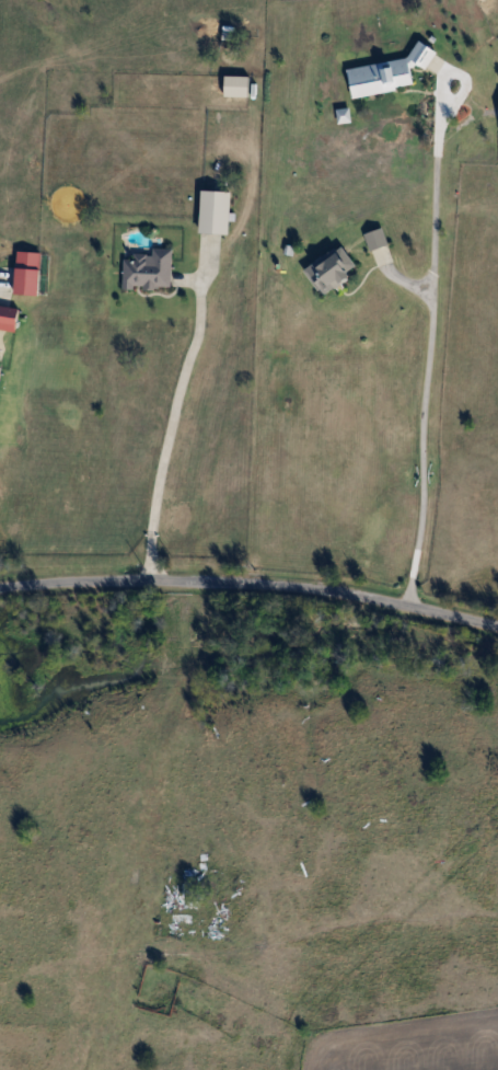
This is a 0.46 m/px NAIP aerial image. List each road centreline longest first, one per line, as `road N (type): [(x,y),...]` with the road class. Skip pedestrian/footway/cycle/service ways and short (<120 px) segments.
road 1 (residential): [(497,626),(346,591),(179,579),(0,586)]
road 2 (track): [(399,602),(417,504),(433,114)]

